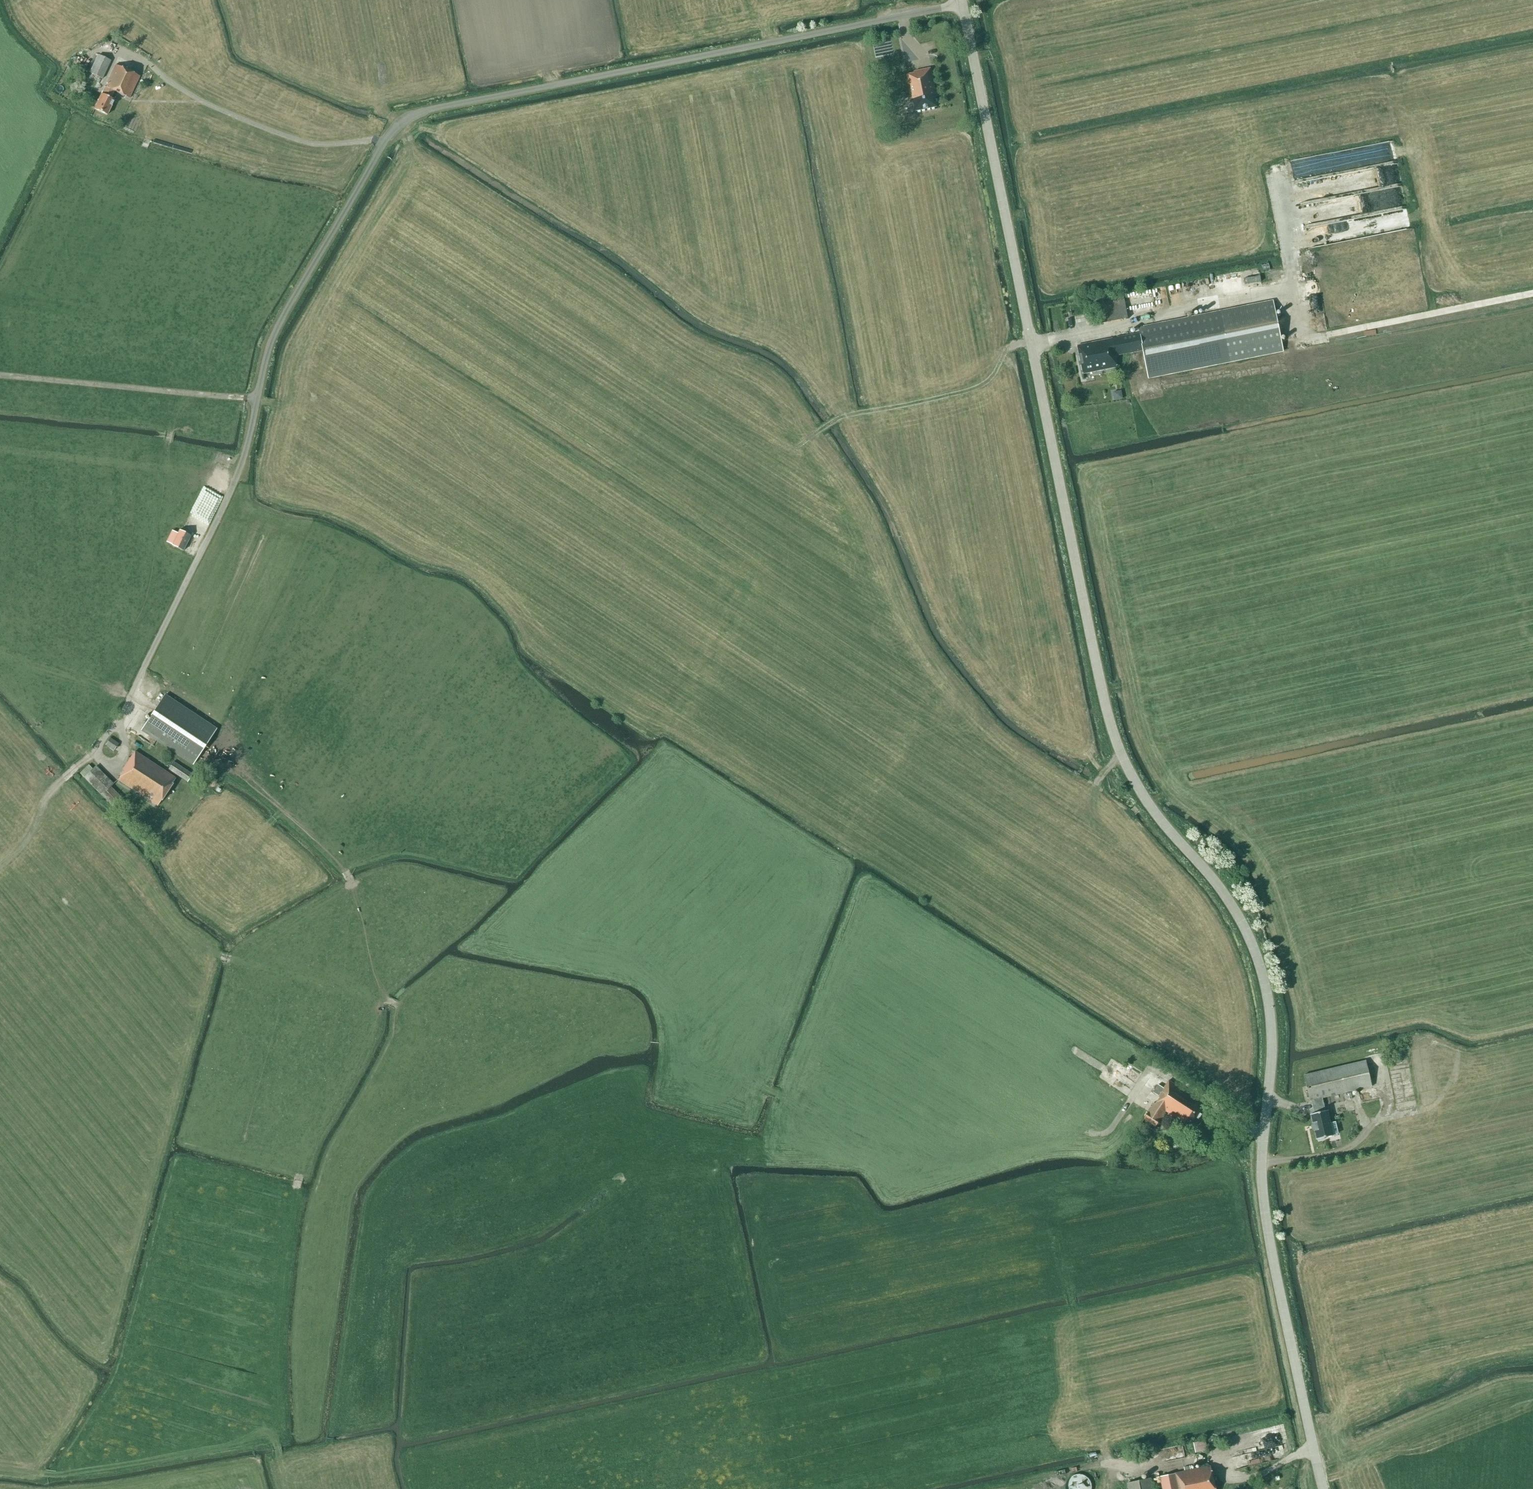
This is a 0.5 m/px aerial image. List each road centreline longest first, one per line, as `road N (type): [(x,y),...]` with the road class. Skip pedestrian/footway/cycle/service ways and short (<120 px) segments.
road 1 (tertiary): [(1323,1488),(1264,1208),(1272,1047),(1264,980),(1238,916),(1145,798),(1112,729),(963,4)]
road 2 (unclassified): [(235,480),(277,328),(383,144),(408,118),(963,4)]

